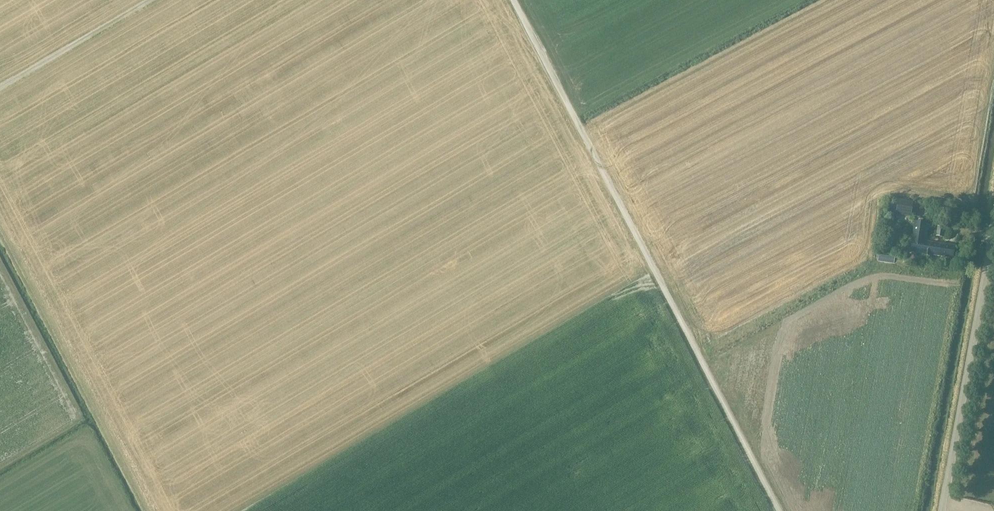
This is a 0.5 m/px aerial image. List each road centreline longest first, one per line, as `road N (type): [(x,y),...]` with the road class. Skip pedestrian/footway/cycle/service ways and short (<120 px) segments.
road 1 (unclassified): [(937,510),(993,212)]

